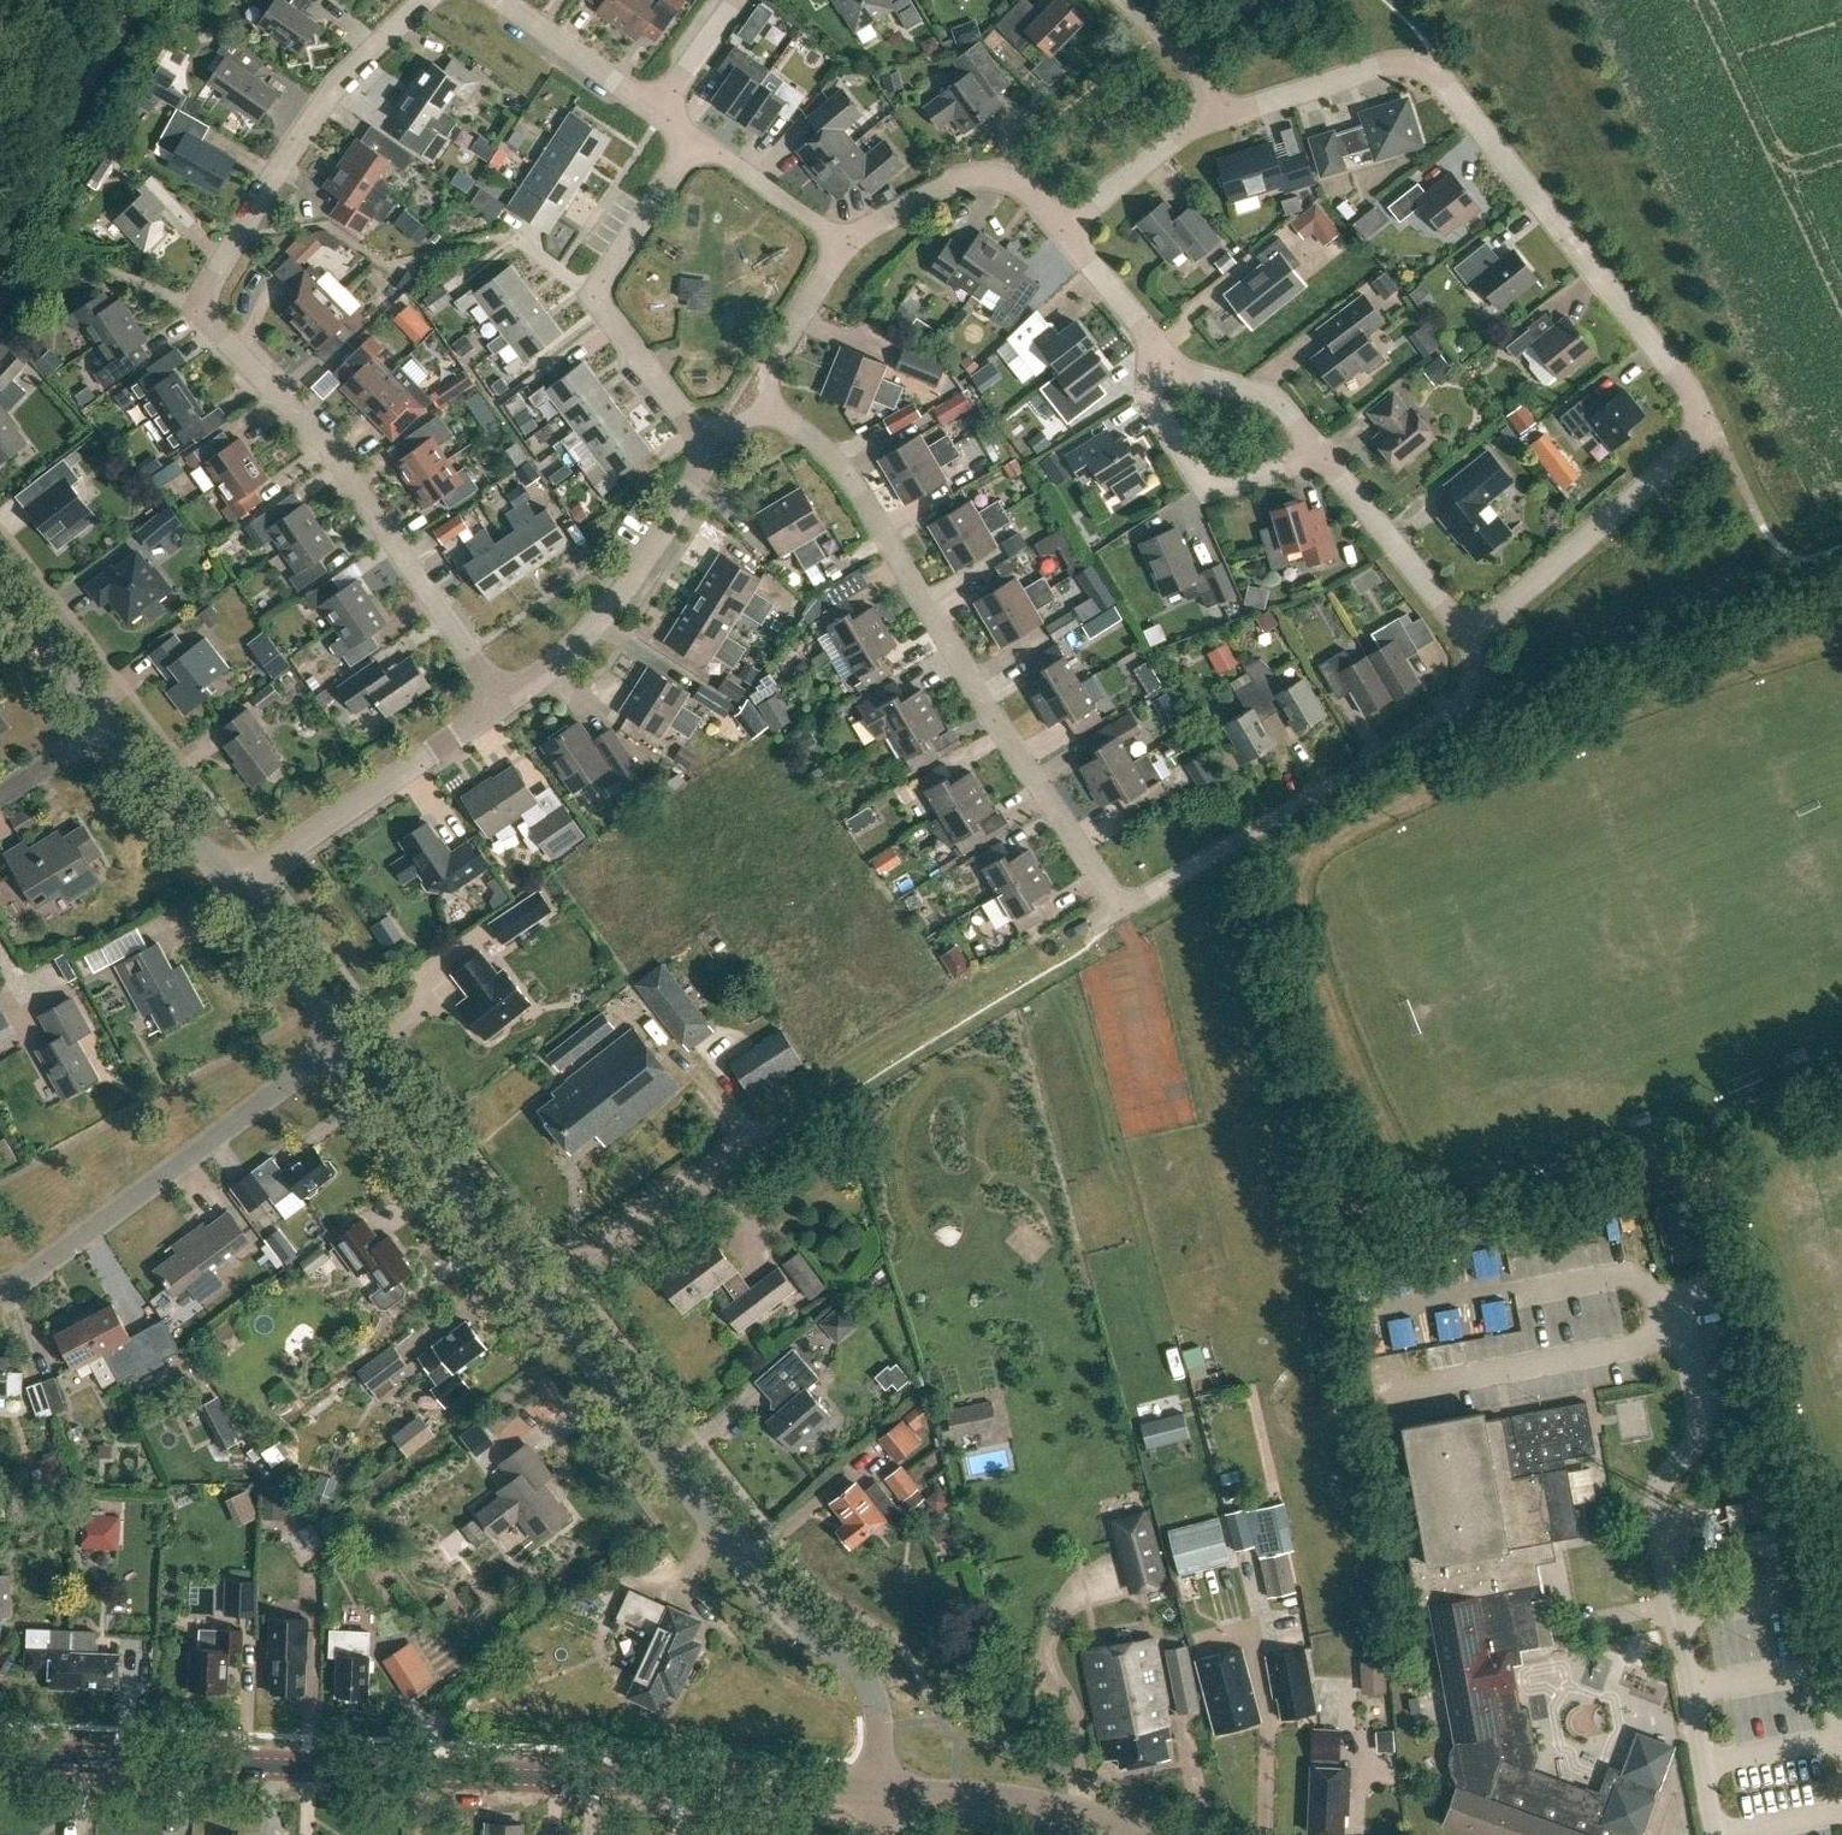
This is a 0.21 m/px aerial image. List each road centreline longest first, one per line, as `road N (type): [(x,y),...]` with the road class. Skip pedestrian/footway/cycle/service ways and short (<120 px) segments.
road 1 (residential): [(1472,635),(1465,695),(1441,719),(1130,904),(1106,885),(833,457),(749,395)]
road 2 (residential): [(504,705),(352,478),(201,311),(270,177),(336,85),(416,0)]
road 3 (tertiary): [(872,1792),(0,1753)]
road 4 (residential): [(1472,635),(1692,450),(1701,428),(1693,396),(1431,68)]
road 5 (unclassified): [(872,1792),(874,1697),(859,1669),(808,1637),(759,1588),(535,1294)]
road 6 (residential): [(345,1044),(32,1271),(0,1282)]
road 7 (residential): [(709,442),(610,322),(603,300),(606,279),(697,136)]
road 8 (residential): [(504,705),(568,649),(633,575),(709,442)]
road 9 (residential): [(232,888),(504,705)]
road 10 (unclassified): [(535,1294),(345,1044)]
road 11 (residential): [(535,1294),(773,1129)]
road 12 (residential): [(1325,459),(1210,488),(1148,397),(1154,344)]
road 13 (track): [(0,242),(142,0)]
road 14 (tertiary): [(1145,1834),(1035,1802),(872,1792)]
road 15 (residential): [(842,247),(866,223),(950,180),(989,173),(1030,188),(1065,221)]
road 16 (residential): [(1325,459),(1472,635)]
road 17 (residential): [(1216,101),(1242,104),(1395,60),(1431,68)]
road 18 (residential): [(1154,344),(1183,369),(1264,394),(1299,418),(1325,459)]
road 19 (residential): [(498,0),(664,112)]
road 20 (unclassified): [(232,888),(109,733)]
road 21 (residential): [(1065,221),(1216,101)]
road 22 (unclassified): [(345,1044),(232,888)]
road 23 (residential): [(697,136),(825,226),(842,247)]
road 24 (unclassified): [(109,733),(0,588)]
road 25 (residential): [(749,395),(842,247)]
road 26 (residential): [(1065,221),(1154,344)]
road 27 (residential): [(1216,101),(1115,0)]
road 28 (residential): [(664,112),(730,0)]
road 29 (residential): [(0,797),(109,733)]

